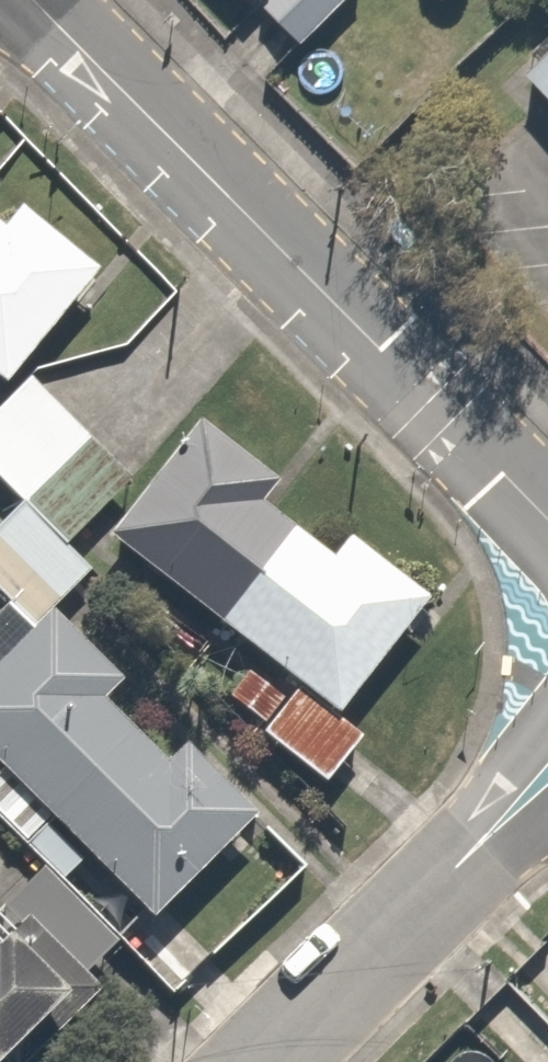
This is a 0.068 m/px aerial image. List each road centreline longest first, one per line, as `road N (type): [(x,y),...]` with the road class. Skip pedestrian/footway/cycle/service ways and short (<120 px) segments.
road 1 (residential): [(32,0),(547,517)]
road 2 (residential): [(547,781),(270,1061)]

